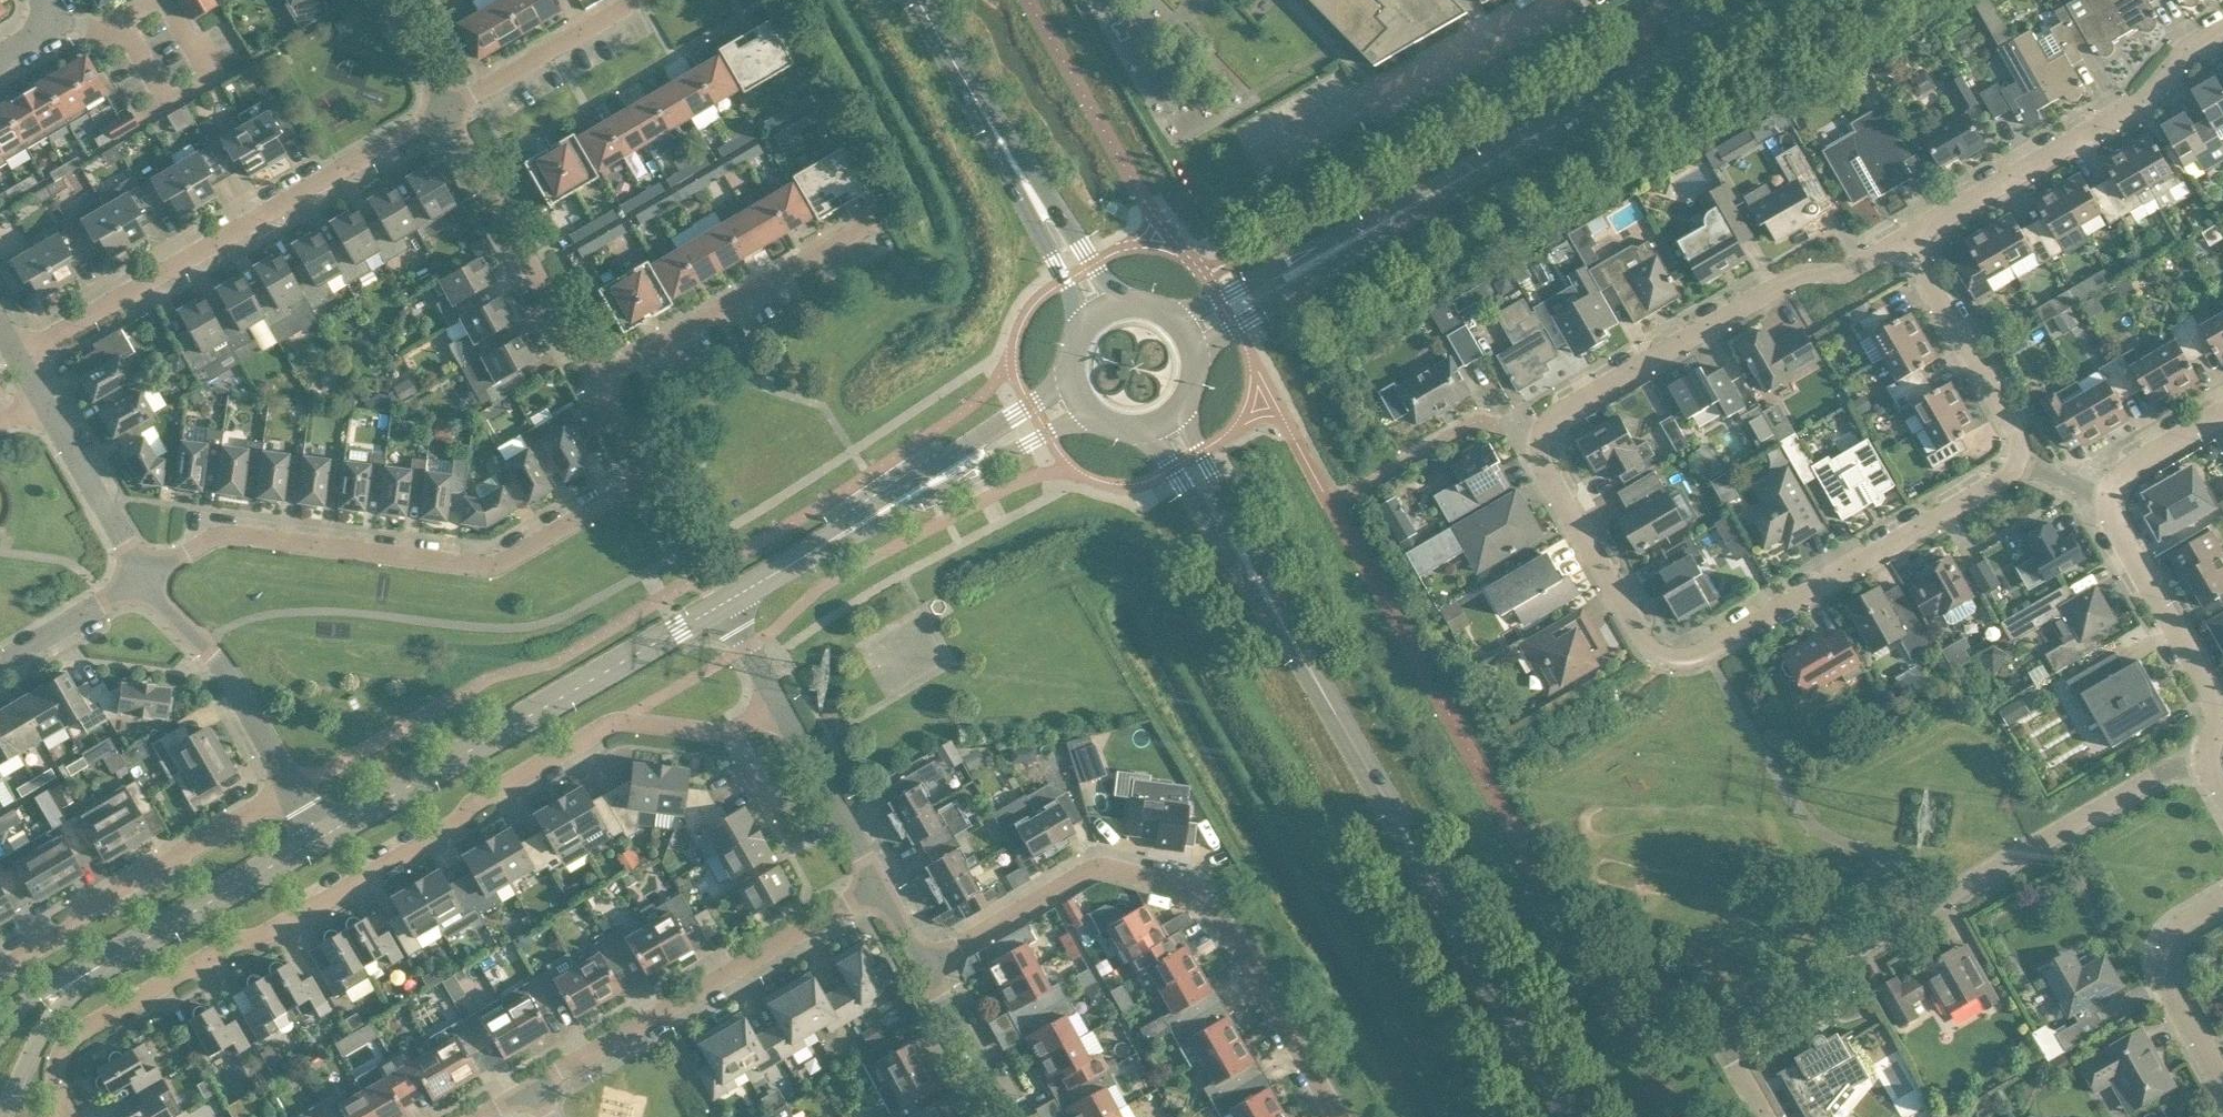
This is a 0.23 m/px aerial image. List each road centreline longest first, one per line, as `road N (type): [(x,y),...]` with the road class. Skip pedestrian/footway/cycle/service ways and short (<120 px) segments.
road 1 (residential): [(1905,240),(1847,271),(1803,272),(1560,410),(1544,431),(1543,464),(1645,642),(1675,658),(1707,649),(2008,475),(2016,459)]
road 2 (residential): [(73,1116),(60,1094),(58,1066),(95,1021),(232,941),(263,934),(617,720),(726,731),(778,703)]
road 3 (residential): [(1772,1116),(1727,1031),(1912,912),(2177,763),(2208,766)]
road 4 (residential): [(143,575),(218,534),(496,563),(650,472),(601,380)]
road 5 (secondary): [(1572,1116),(1256,577)]
road 6 (residential): [(1340,1116),(1217,908),(1195,890),(1111,868),(1088,872),(922,961)]
road 7 (secondary): [(1331,252),(1774,0)]
road 8 (residential): [(15,356),(449,108)]
road 9 (tertiary): [(319,836),(724,601)]
road 10 (tertiary): [(319,836),(82,975),(22,1040),(0,1083)]
road 11 (residential): [(530,1090),(881,887)]
road 12 (residential): [(2222,27),(2189,46),(2145,98),(1905,240)]
road 13 (residential): [(0,968),(66,929),(99,895),(293,787)]
road 14 (residential): [(601,380),(883,214)]
road 15 (residential): [(601,380),(449,108)]
road 16 (residential): [(2208,766),(2220,734),(2213,689),(2118,527),(2111,496)]
road 17 (tertiary): [(1073,369),(847,531)]
road 18 (tertiary): [(847,531),(1094,413)]
road 19 (residential): [(293,787),(204,640),(143,575)]
road 20 (residential): [(2016,459),(2007,413),(1905,240)]
road 21 (residential): [(2222,1082),(2171,996),(2164,960),(2177,927),(2222,902)]
road 22 (residential): [(881,887),(778,703)]
road 23 (residential): [(449,108),(626,0)]
road 24 (secondary): [(1023,178),(918,0)]
road 25 (residential): [(143,575),(39,400)]
road 26 (secondary): [(1256,577),(1237,514),(1184,401)]
road 27 (secondary): [(1151,425),(1212,528),(1256,577)]
road 28 (residential): [(1008,1116),(922,961)]
road 29 (secondary): [(1331,252),(1167,317)]
road 30 (secondary): [(1194,361),(1331,252)]
road 31 (residential): [(0,659),(143,575)]
road 32 (secondary): [(1123,307),(1060,213),(1023,178)]
road 33 (secondary): [(1023,178),(1087,328)]
road 34 (residential): [(2111,496),(2133,462),(2222,410)]
road 35 (tertiary): [(724,601),(847,531)]
road 36 (residential): [(449,108),(389,0)]

